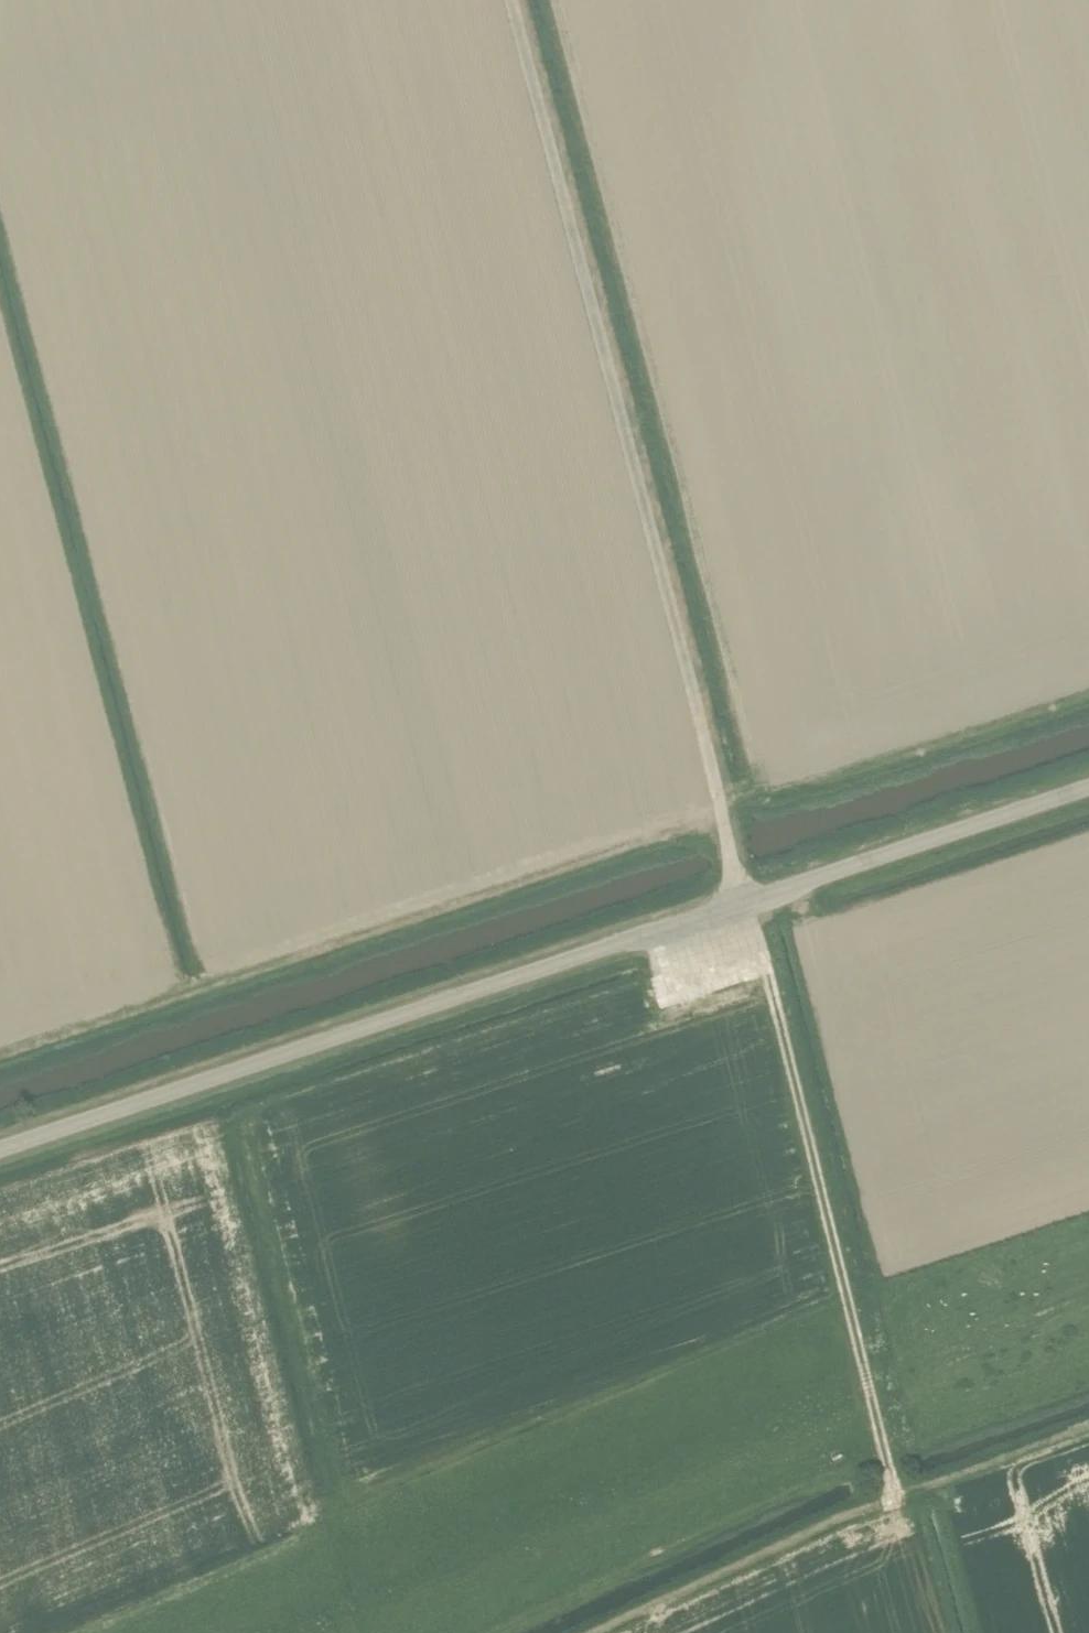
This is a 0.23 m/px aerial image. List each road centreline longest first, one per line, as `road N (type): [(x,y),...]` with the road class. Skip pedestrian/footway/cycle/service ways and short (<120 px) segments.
road 1 (unclassified): [(0,1153),(1088,792)]

